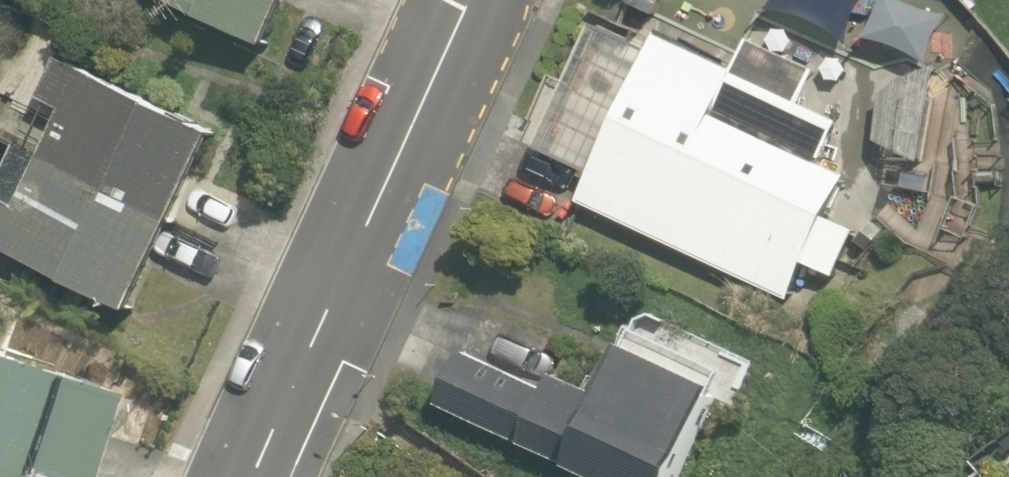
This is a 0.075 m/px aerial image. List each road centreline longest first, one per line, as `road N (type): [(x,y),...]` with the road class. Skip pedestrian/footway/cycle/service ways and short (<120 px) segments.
road 1 (tertiary): [(471,0),(255,476)]

